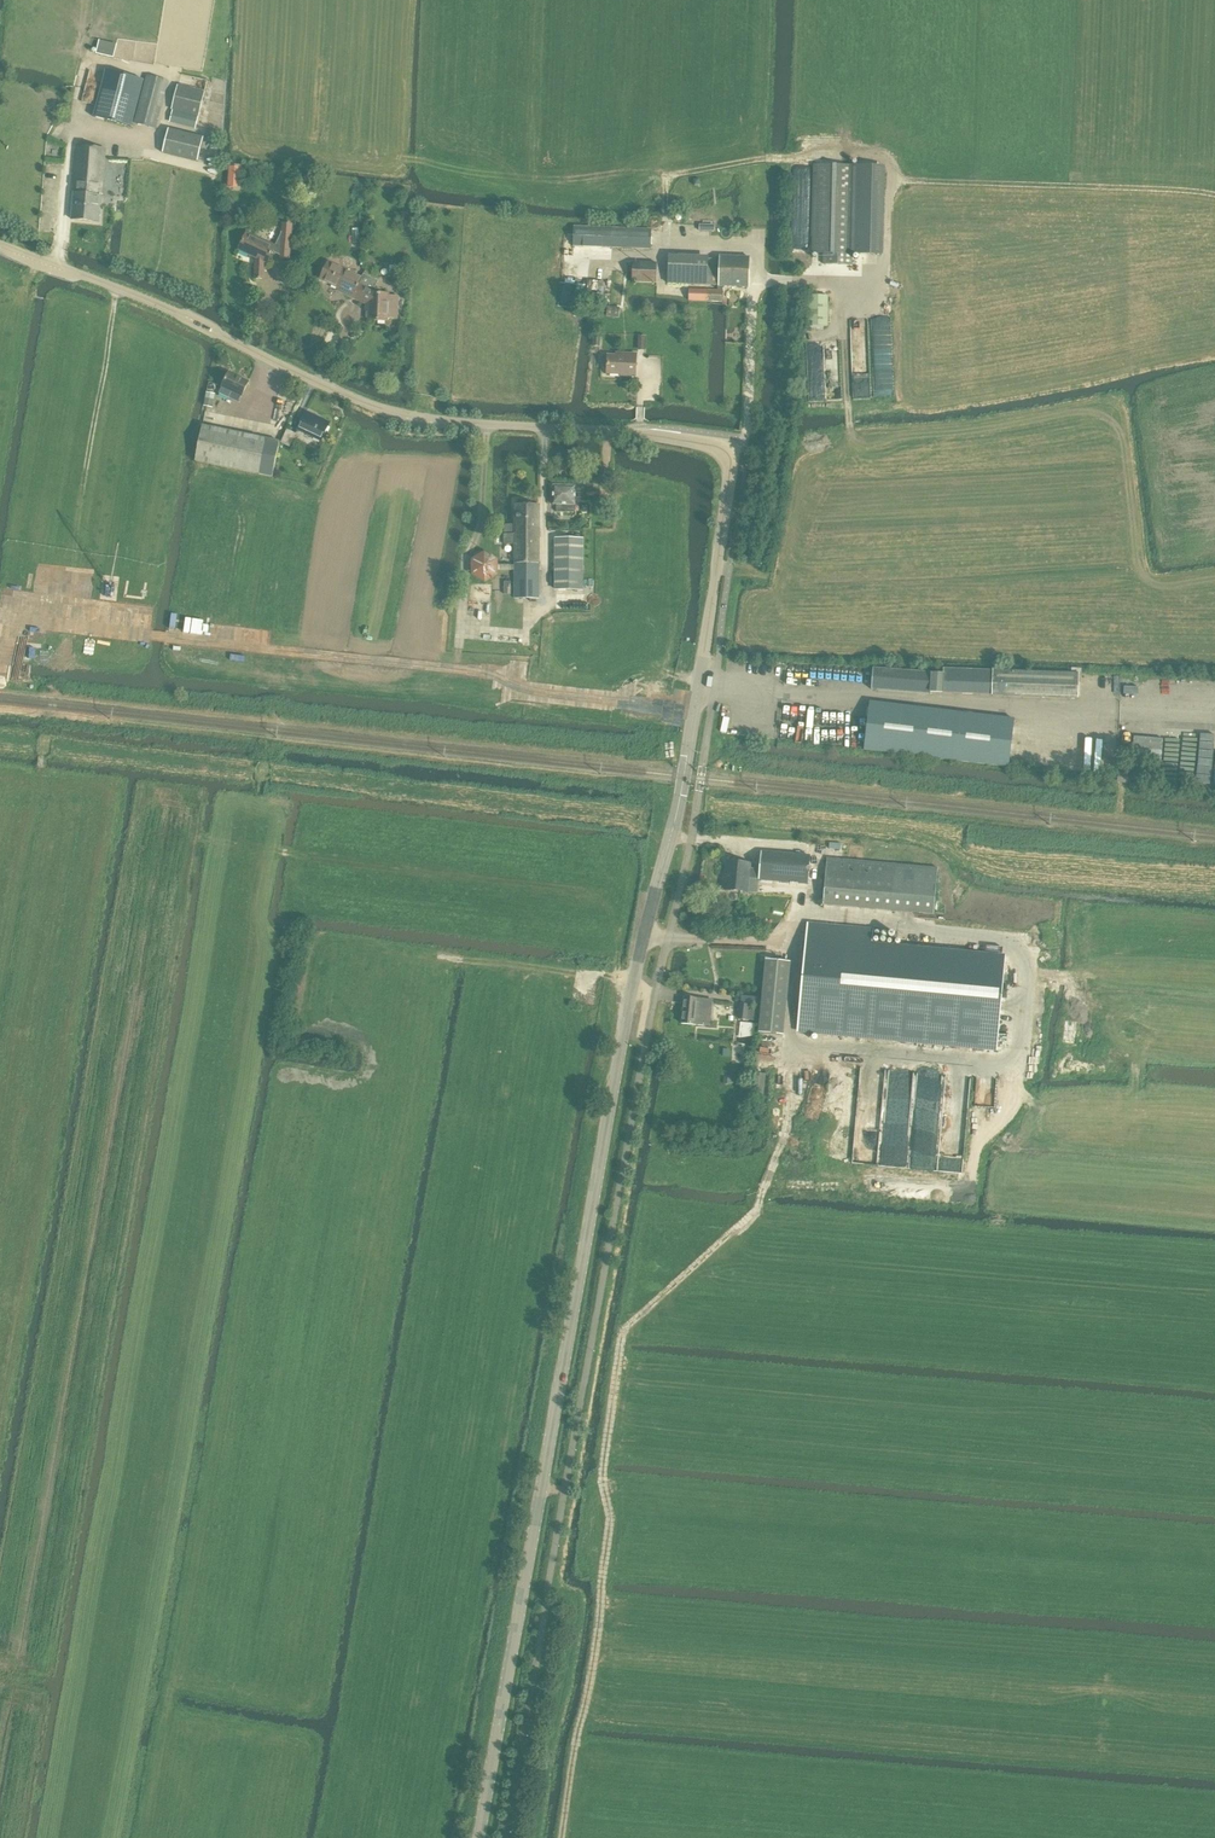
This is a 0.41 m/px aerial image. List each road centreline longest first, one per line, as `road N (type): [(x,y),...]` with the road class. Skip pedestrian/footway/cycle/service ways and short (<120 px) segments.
road 1 (tertiary): [(479,1837),(631,1002),(684,777),(730,459),(717,447),(627,433),(409,418),(0,244)]
road 2 (track): [(561,1837),(610,1523),(602,1476),(623,1334),(760,1202),(808,1066),(810,1050),(795,1042),(792,1023),(795,941)]
road 3 (track): [(0,744),(596,814),(670,836)]
road 4 (track): [(887,181),(887,160),(762,157),(664,176),(663,245)]
road 5 (track): [(1214,195),(908,182)]
road 6 (track): [(439,957),(618,979),(618,946)]
road 7 (track): [(93,428),(118,289)]

